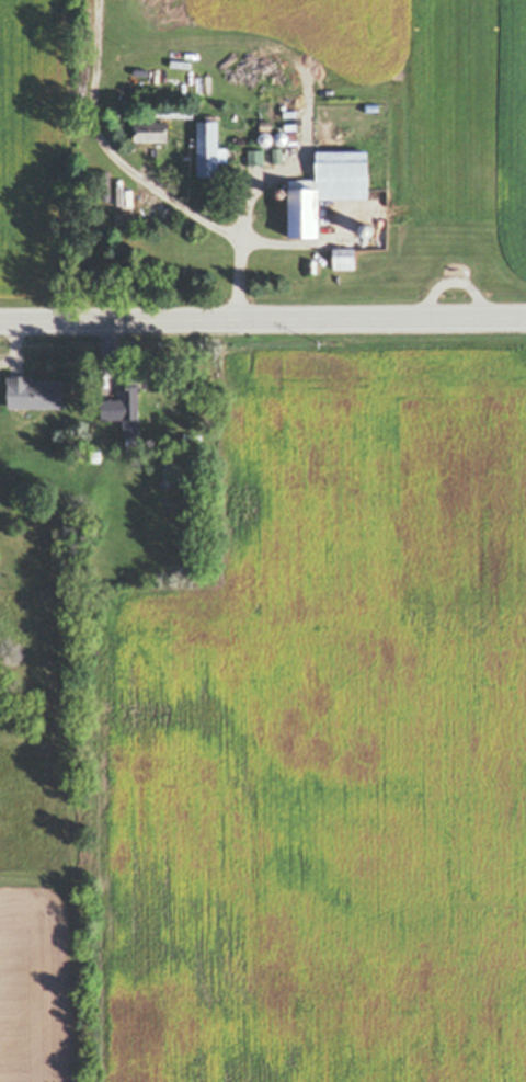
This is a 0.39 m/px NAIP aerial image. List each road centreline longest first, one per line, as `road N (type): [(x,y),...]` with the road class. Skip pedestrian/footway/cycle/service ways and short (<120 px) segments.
road 1 (secondary): [(525,318),(0,320)]
road 2 (track): [(107,148),(87,99),(86,0)]

